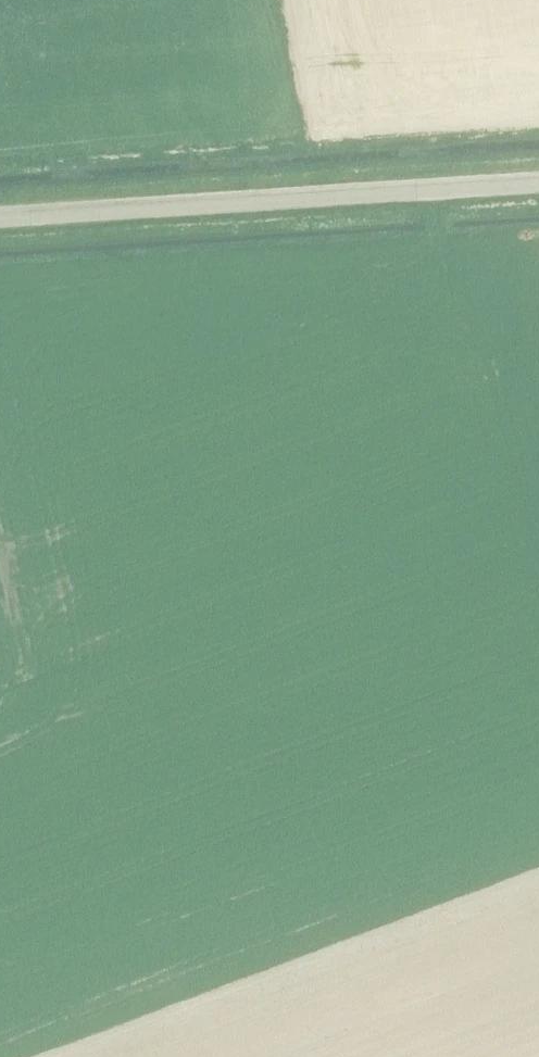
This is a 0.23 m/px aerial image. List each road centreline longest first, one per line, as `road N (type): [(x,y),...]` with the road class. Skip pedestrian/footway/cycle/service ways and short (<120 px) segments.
road 1 (unclassified): [(0,217),(538,182)]

